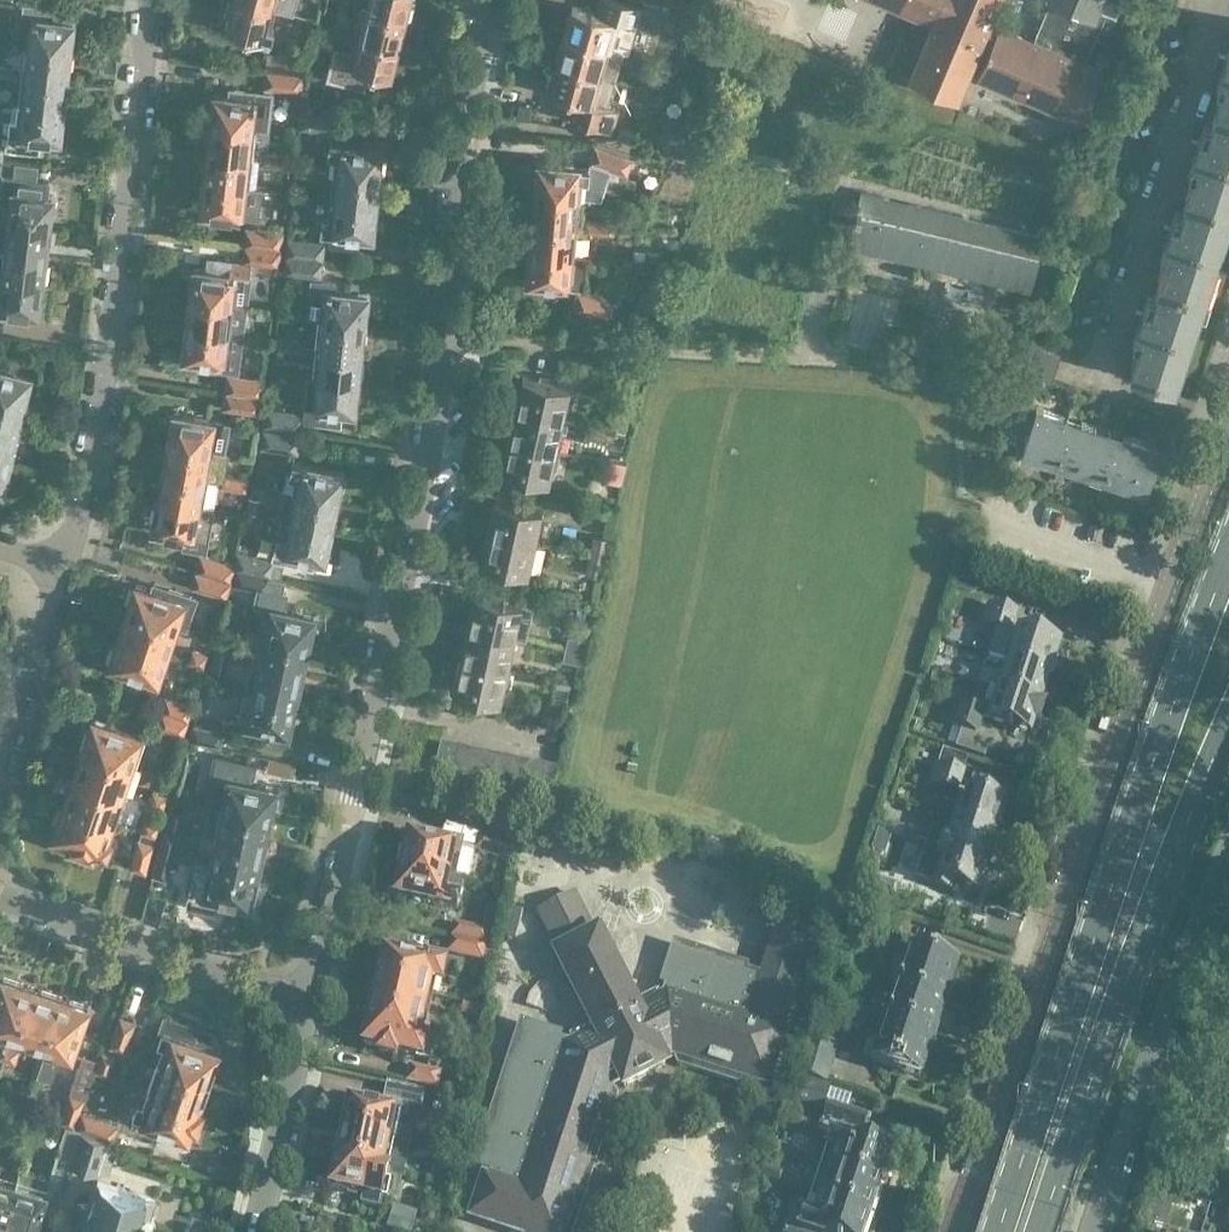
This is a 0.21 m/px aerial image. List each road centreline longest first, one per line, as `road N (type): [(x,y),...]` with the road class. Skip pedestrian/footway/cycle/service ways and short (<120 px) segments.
road 1 (residential): [(308,1001),(426,472),(469,98),(496,0)]
road 2 (residential): [(957,1231),(1228,412)]
road 3 (primary): [(1228,552),(1000,1231)]
road 4 (residential): [(61,571),(105,384),(155,0)]
road 5 (primary): [(1041,1231),(1143,936),(1228,724)]
road 6 (unclassified): [(1100,1231),(1228,861)]
road 7 (residential): [(308,1001),(0,896)]
road 8 (residential): [(308,1001),(256,1231)]
road 9 (residential): [(0,757),(61,571)]

